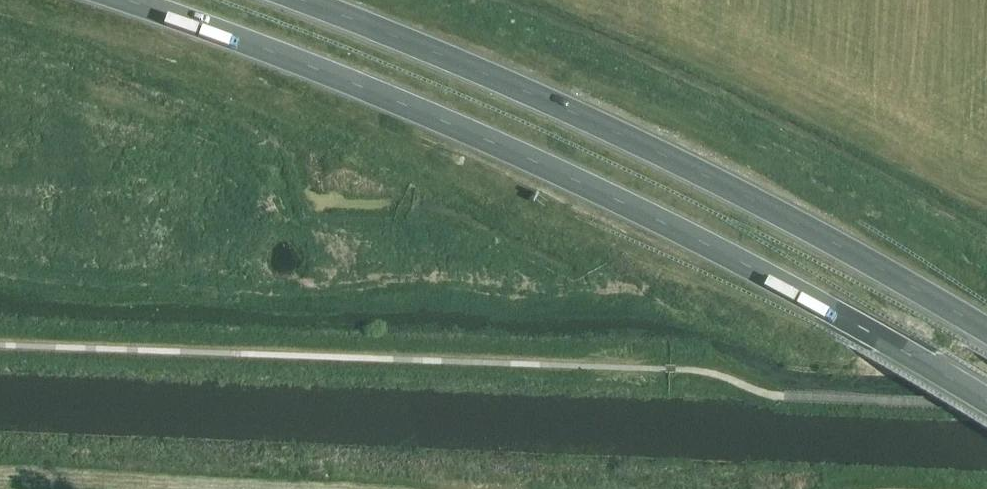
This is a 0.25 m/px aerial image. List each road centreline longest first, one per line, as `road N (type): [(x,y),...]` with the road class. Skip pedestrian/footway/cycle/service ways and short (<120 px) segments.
road 1 (trunk): [(128,0),(315,67),(545,165),(772,277),(986,404)]
road 2 (trunk): [(986,329),(671,157),(305,0)]

